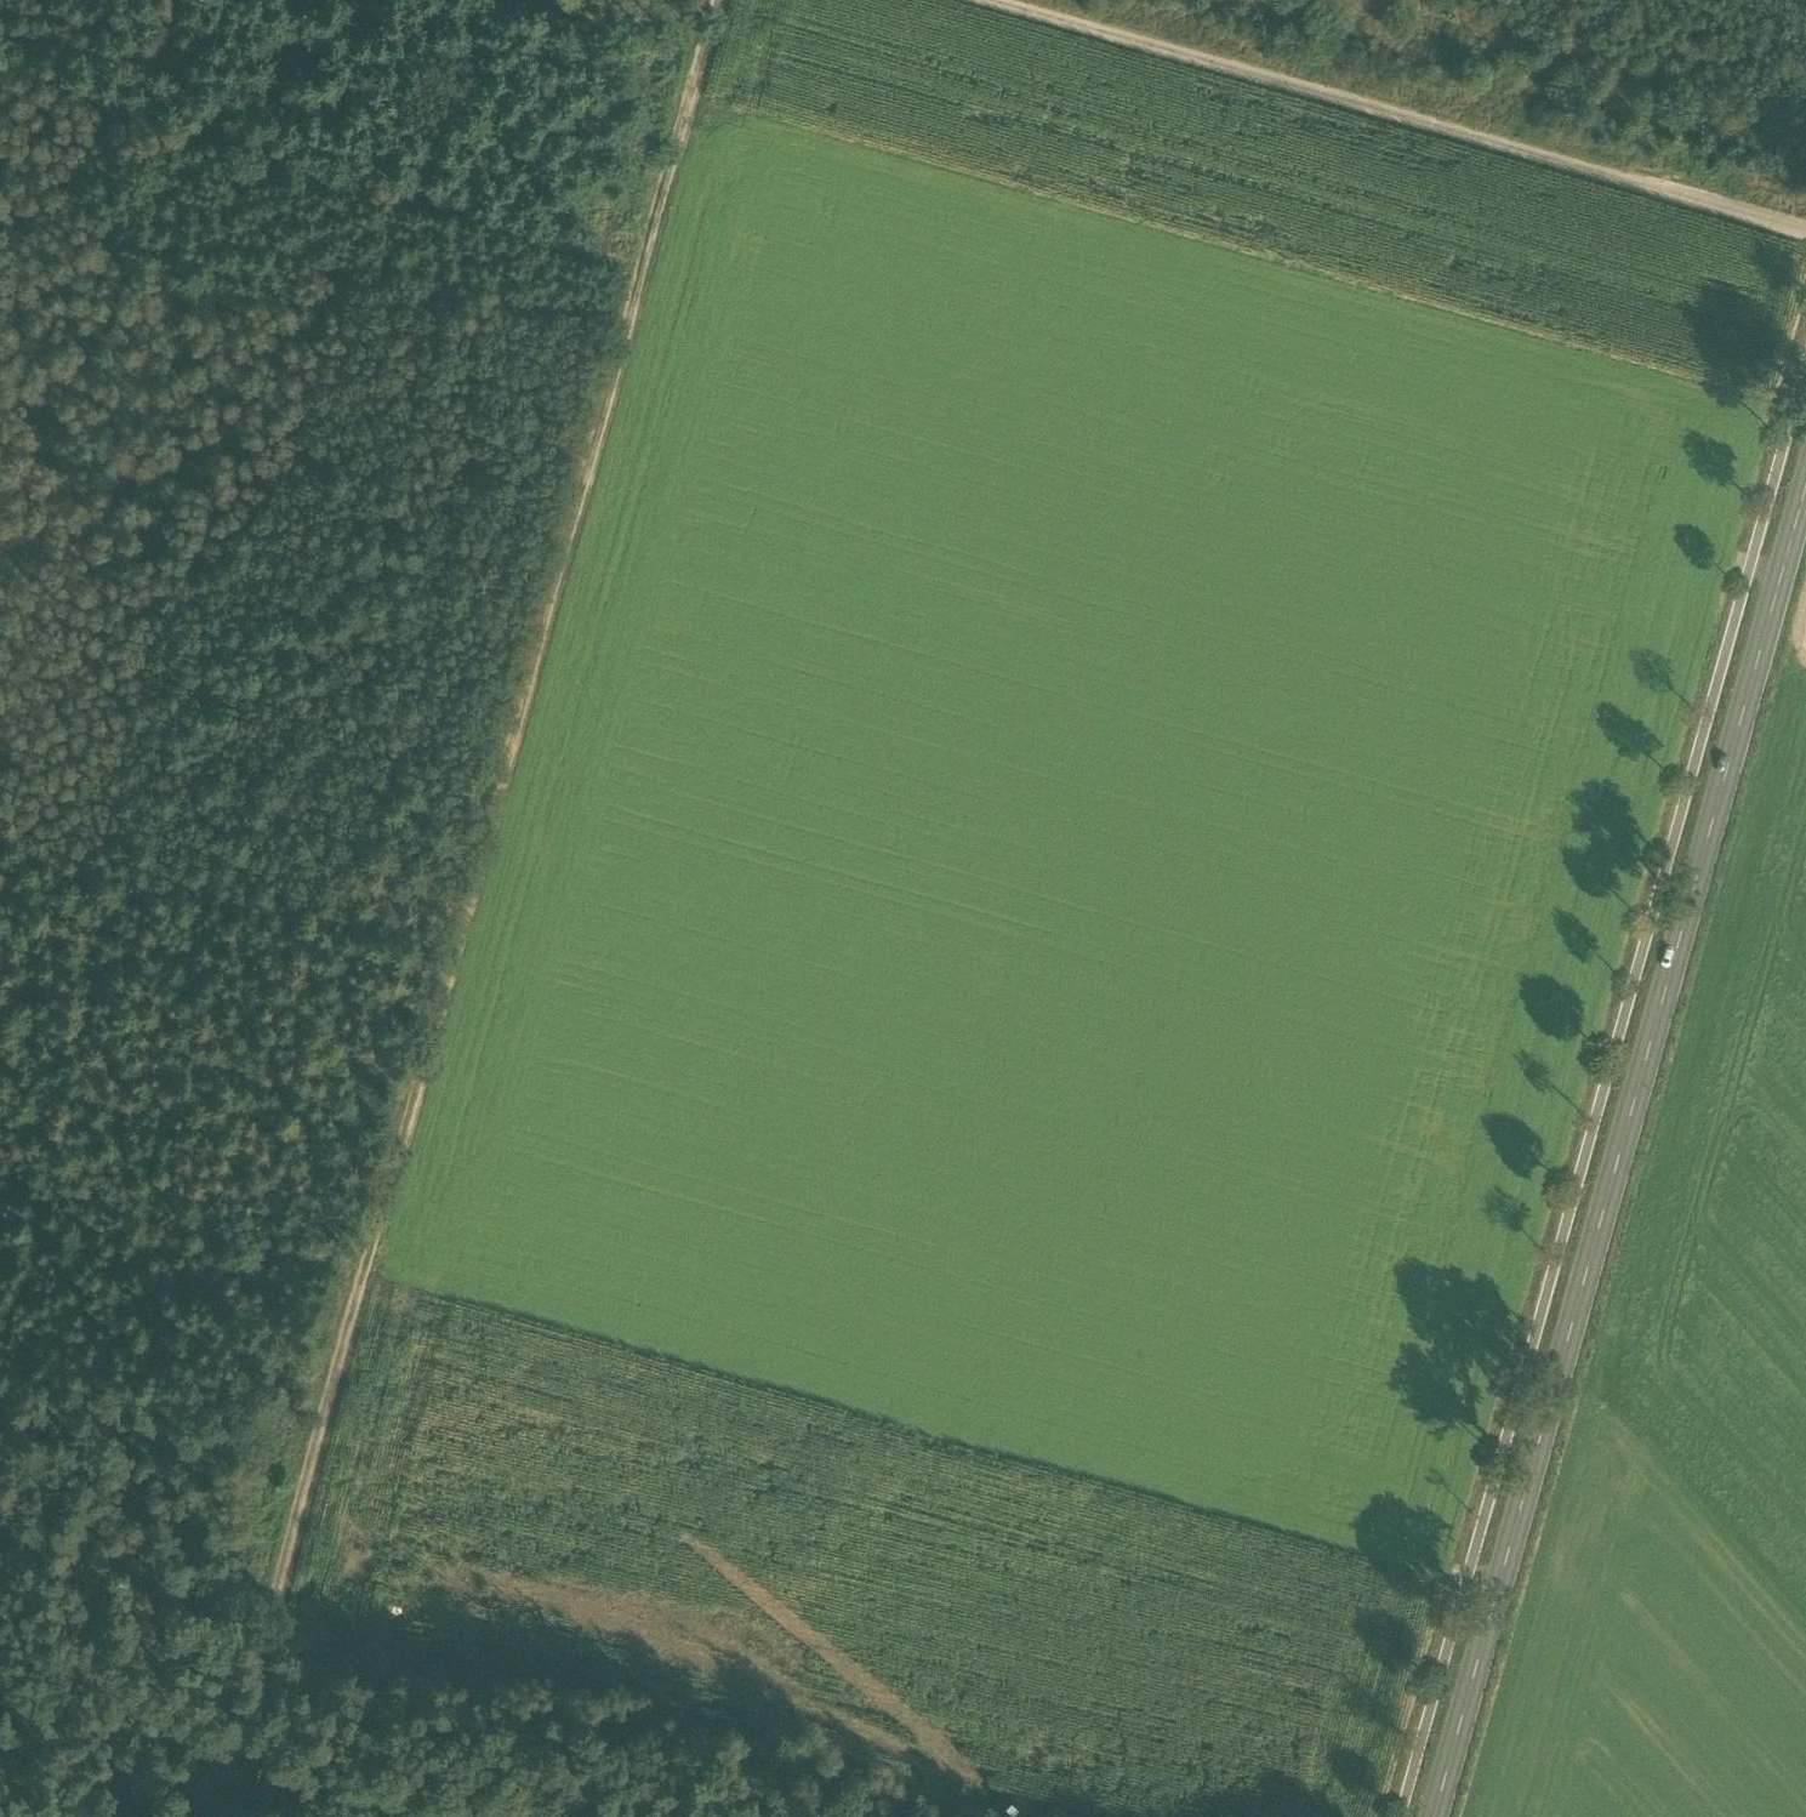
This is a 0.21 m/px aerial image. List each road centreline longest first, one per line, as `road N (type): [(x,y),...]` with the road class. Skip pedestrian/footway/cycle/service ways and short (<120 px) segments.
road 1 (track): [(725,0),(218,1816)]
road 2 (secondary): [(1441,1816),(1805,490)]
road 3 (track): [(1805,238),(999,0)]

